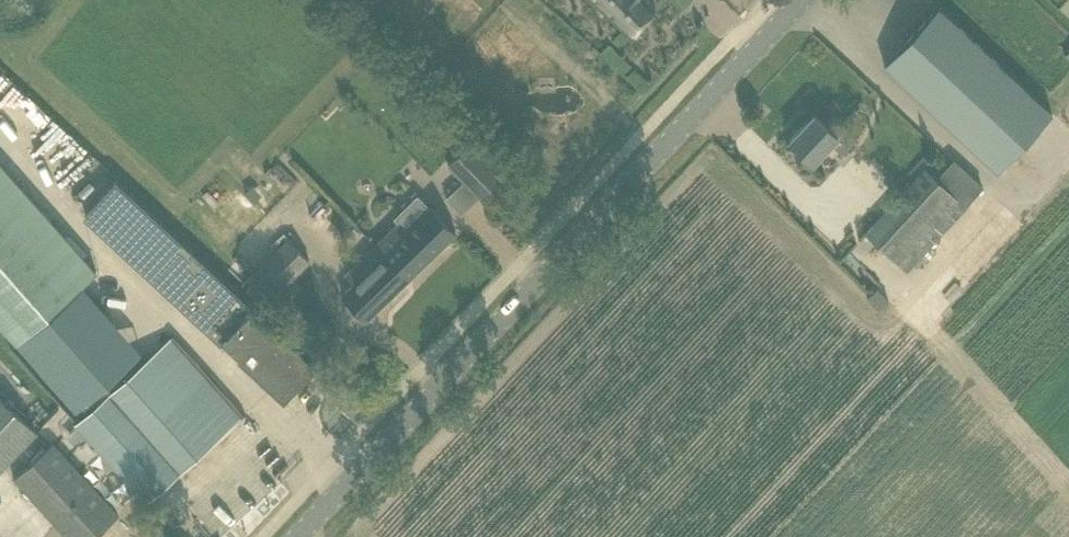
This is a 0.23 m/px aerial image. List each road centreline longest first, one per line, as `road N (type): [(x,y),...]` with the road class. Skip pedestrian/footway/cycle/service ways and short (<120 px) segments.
road 1 (tertiary): [(303,536),(808,0)]

